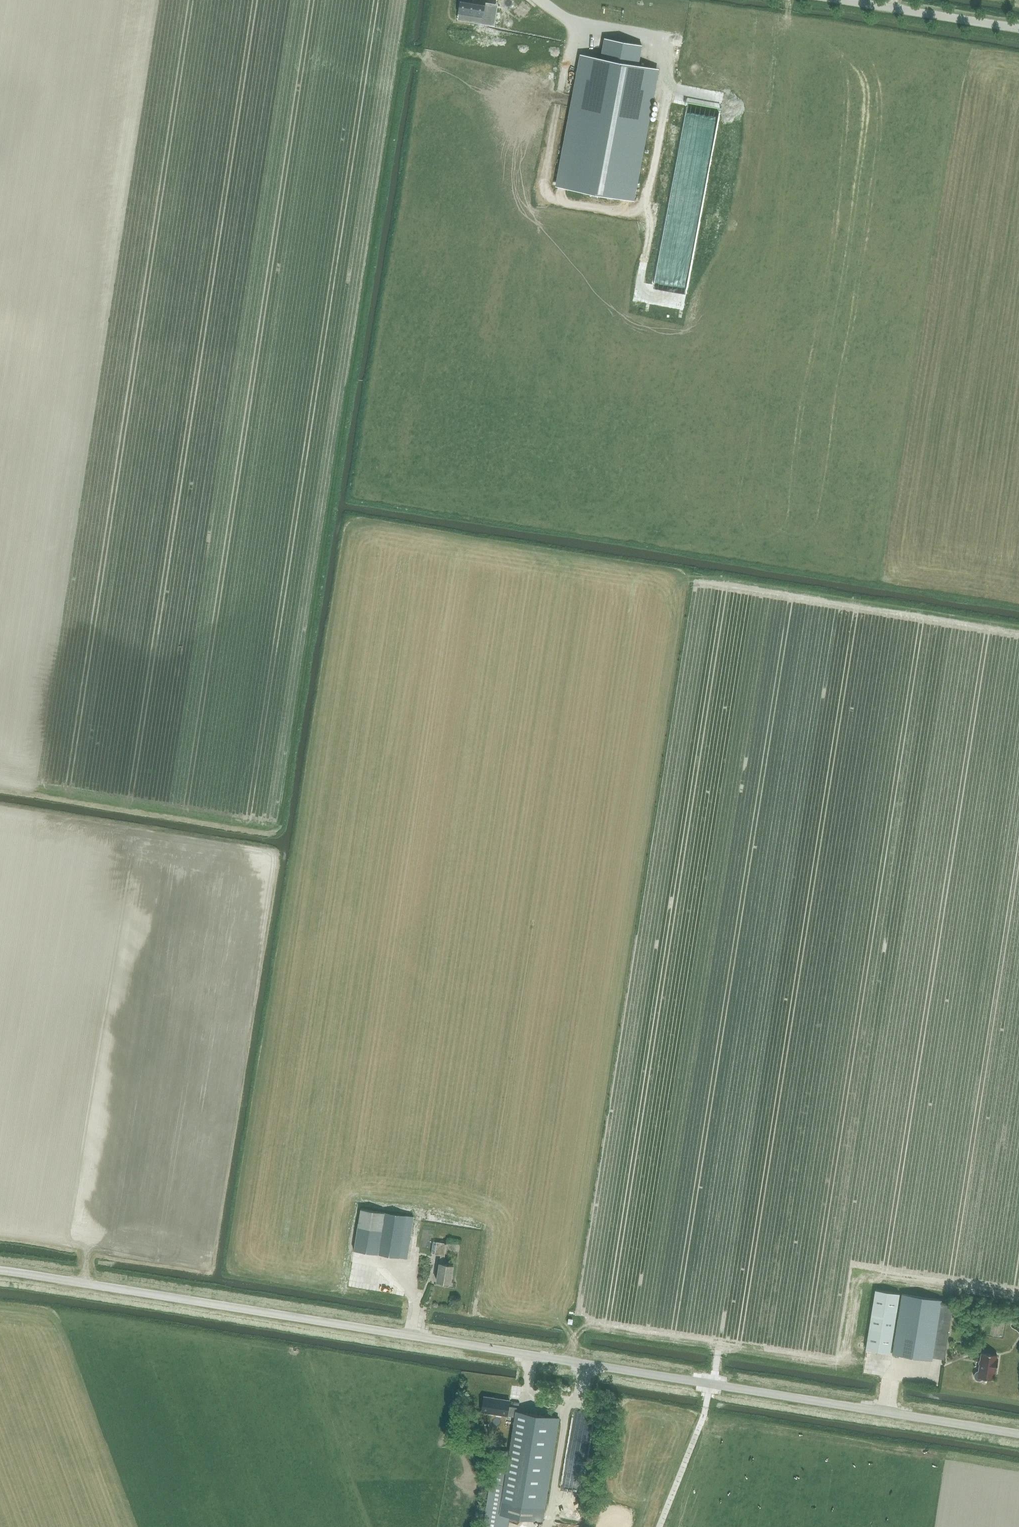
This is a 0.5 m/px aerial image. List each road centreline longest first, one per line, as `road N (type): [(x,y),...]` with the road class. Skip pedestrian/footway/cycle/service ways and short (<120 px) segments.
road 1 (unclassified): [(0,1271),(1018,1440)]
road 2 (unclassified): [(1018,37),(796,0)]

